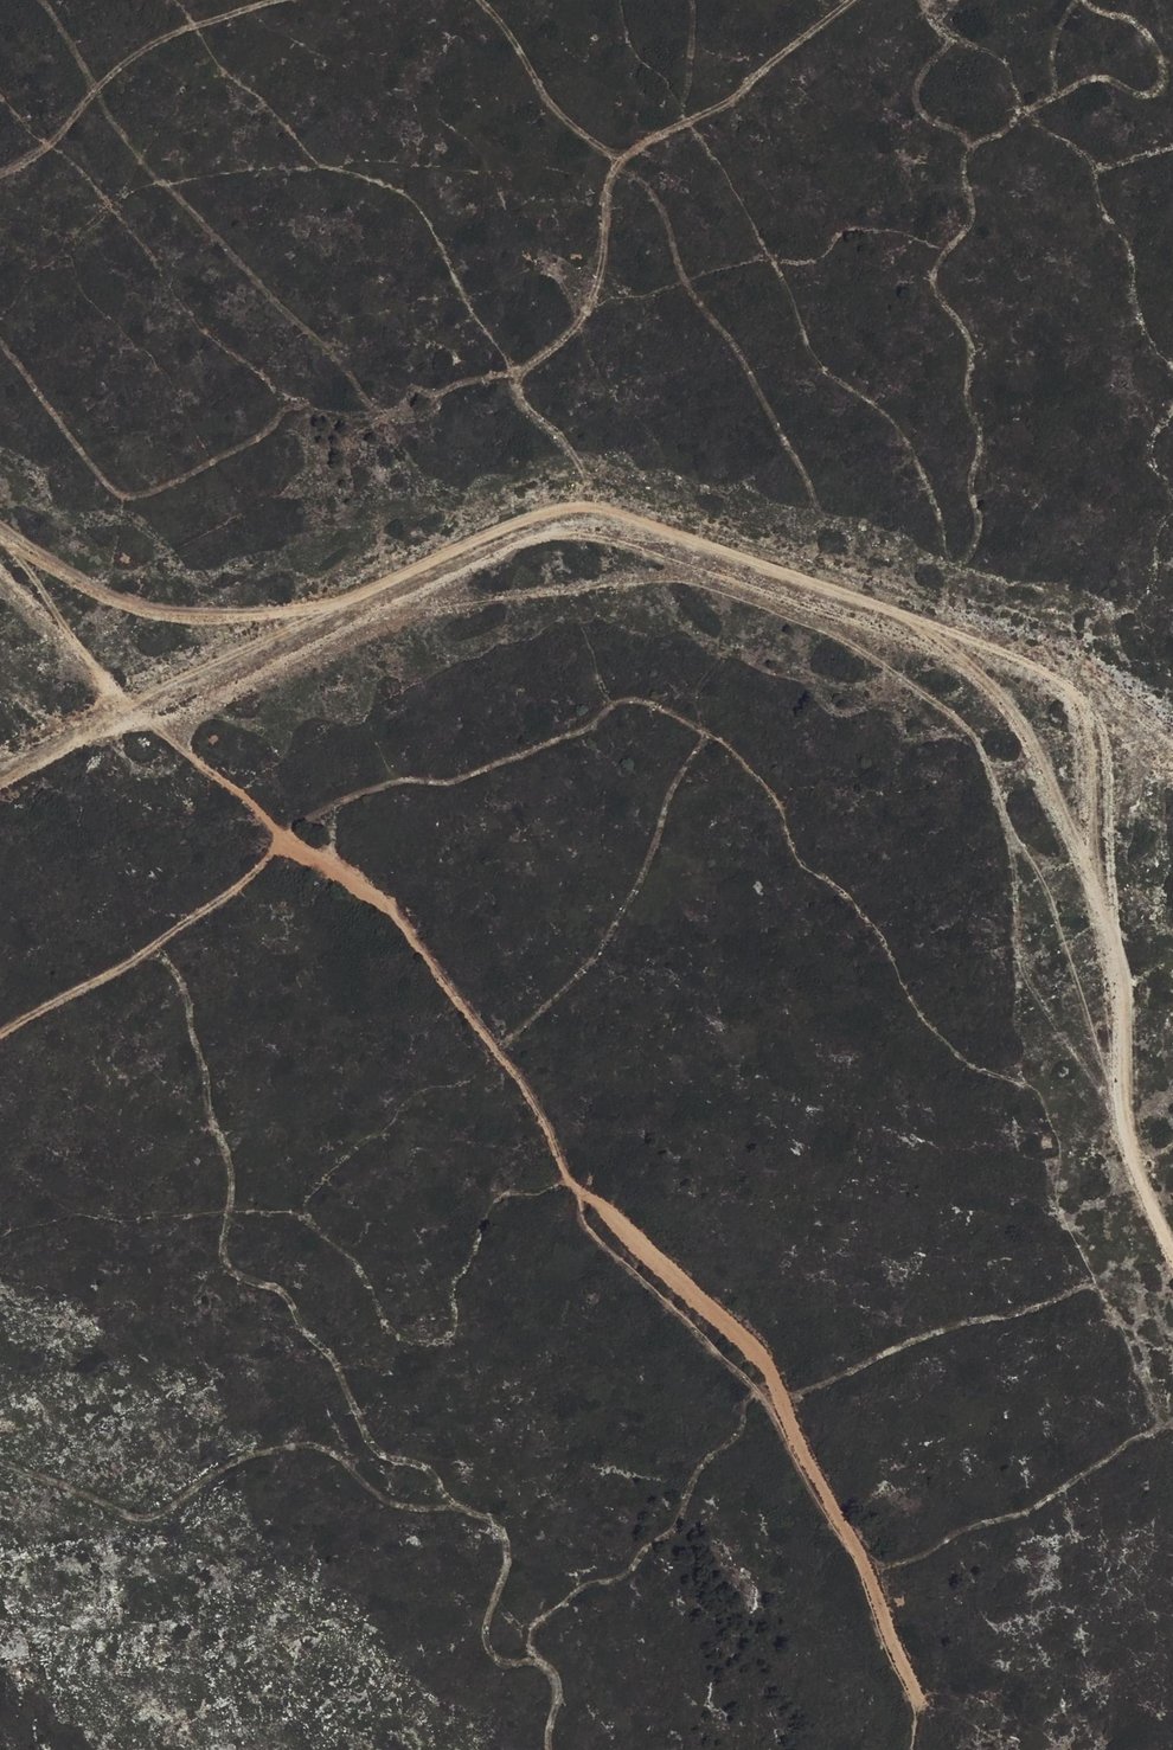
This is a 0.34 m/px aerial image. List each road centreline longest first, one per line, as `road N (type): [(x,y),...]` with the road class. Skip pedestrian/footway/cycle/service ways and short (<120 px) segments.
road 1 (track): [(123,713),(549,530),(600,527),(1032,674),(1078,723),(1081,852),(1121,1002),(1120,1100),(1132,1166),(1172,1253)]
road 2 (track): [(18,544),(113,600),(189,618),(382,602)]
road 3 (track): [(286,831),(194,920),(0,1033)]
road 4 (track): [(123,713),(74,648),(18,544),(0,529)]
road 5 (track): [(0,774),(123,713)]

